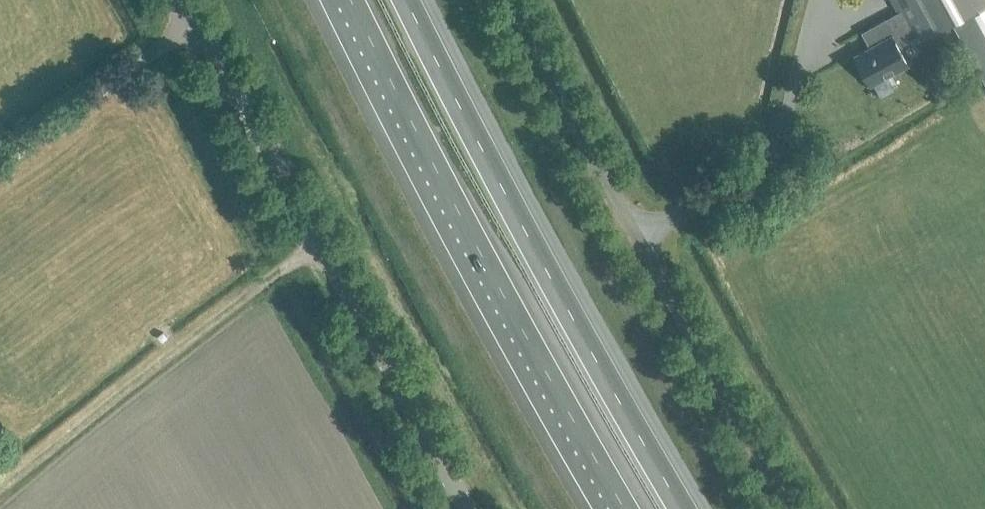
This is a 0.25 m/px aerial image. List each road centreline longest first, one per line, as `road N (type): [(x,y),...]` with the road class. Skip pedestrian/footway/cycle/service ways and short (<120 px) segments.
road 1 (tertiary): [(460,508),(174,0)]
road 2 (motorway): [(681,508),(560,304),(403,0)]
road 3 (unclassified): [(782,508),(506,0)]
road 4 (motorway): [(351,0),(454,205),(625,508)]

